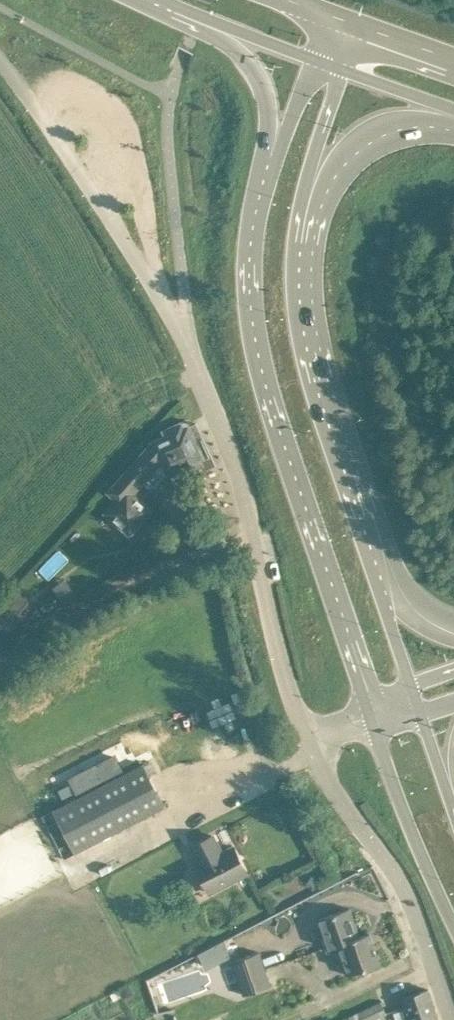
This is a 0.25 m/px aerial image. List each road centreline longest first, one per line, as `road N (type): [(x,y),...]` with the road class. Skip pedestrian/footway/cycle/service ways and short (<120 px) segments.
road 1 (unclassified): [(29,107),(116,220),(192,359),(221,435),(278,674),(308,741)]
road 2 (tertiary): [(268,167),(251,276),(256,353),(364,701)]
road 3 (tertiary): [(371,547),(312,348),(305,223)]
road 4 (unclassified): [(453,1019),(418,914),(324,780),(308,741)]
road 5 (tertiary): [(373,730),(453,932)]
road 6 (tertiary): [(174,10),(250,67),(266,99),(268,167)]
road 7 (tertiary): [(305,223),(335,180),(385,137),(453,126)]
road 8 (tertiary): [(305,223),(342,72)]
road 9 (tertiary): [(174,10),(313,62)]
road 10 (tertiary): [(413,684),(371,547)]
road 11 (tertiary): [(342,72),(453,117)]
road 12 (trunk): [(453,631),(418,610),(371,547)]
road 13 (tertiary): [(453,62),(340,24)]

